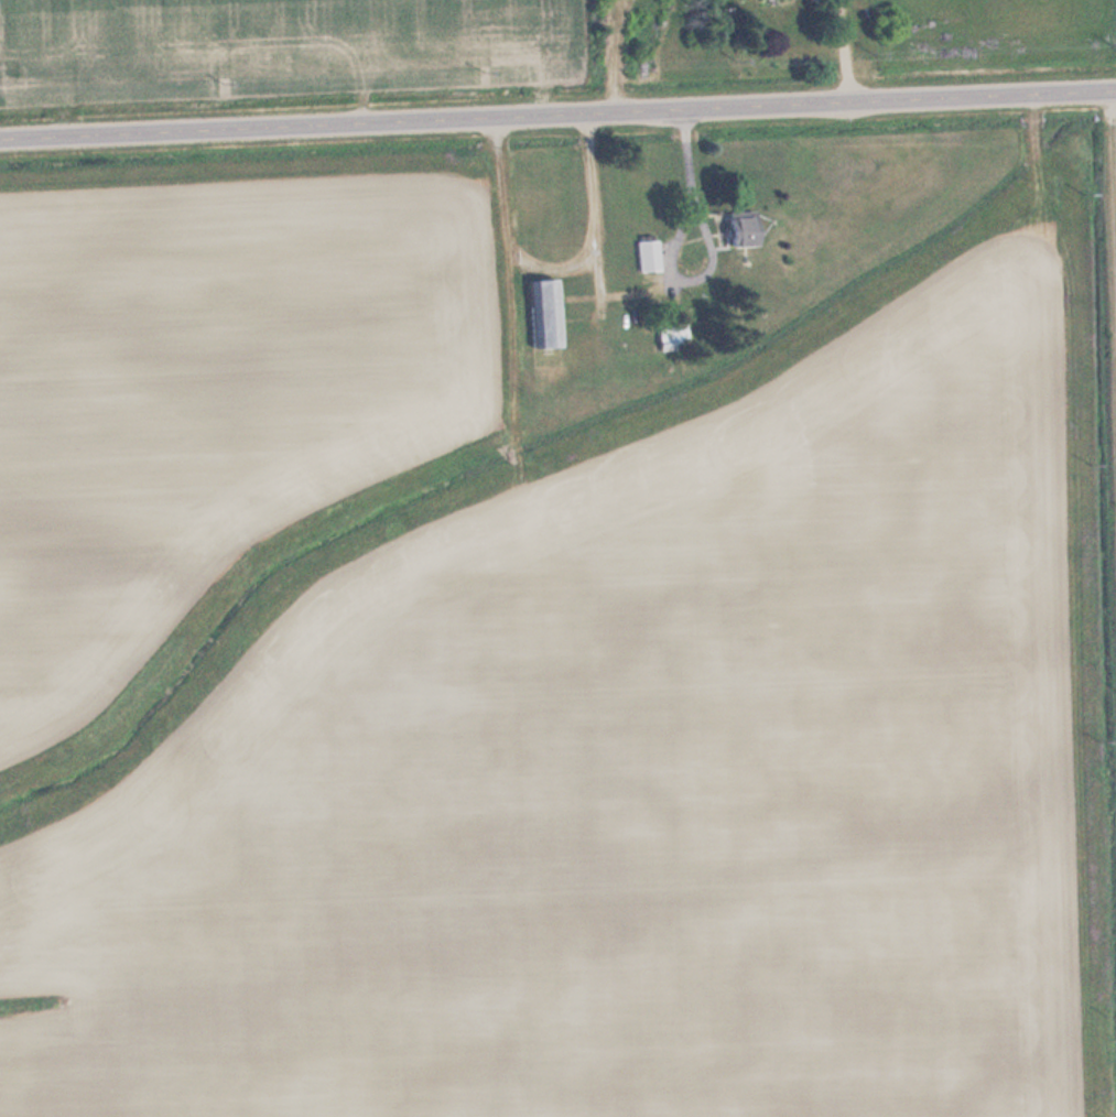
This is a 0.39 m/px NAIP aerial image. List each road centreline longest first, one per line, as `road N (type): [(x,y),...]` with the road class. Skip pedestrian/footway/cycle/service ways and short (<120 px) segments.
road 1 (secondary): [(1115,89),(0,137)]

